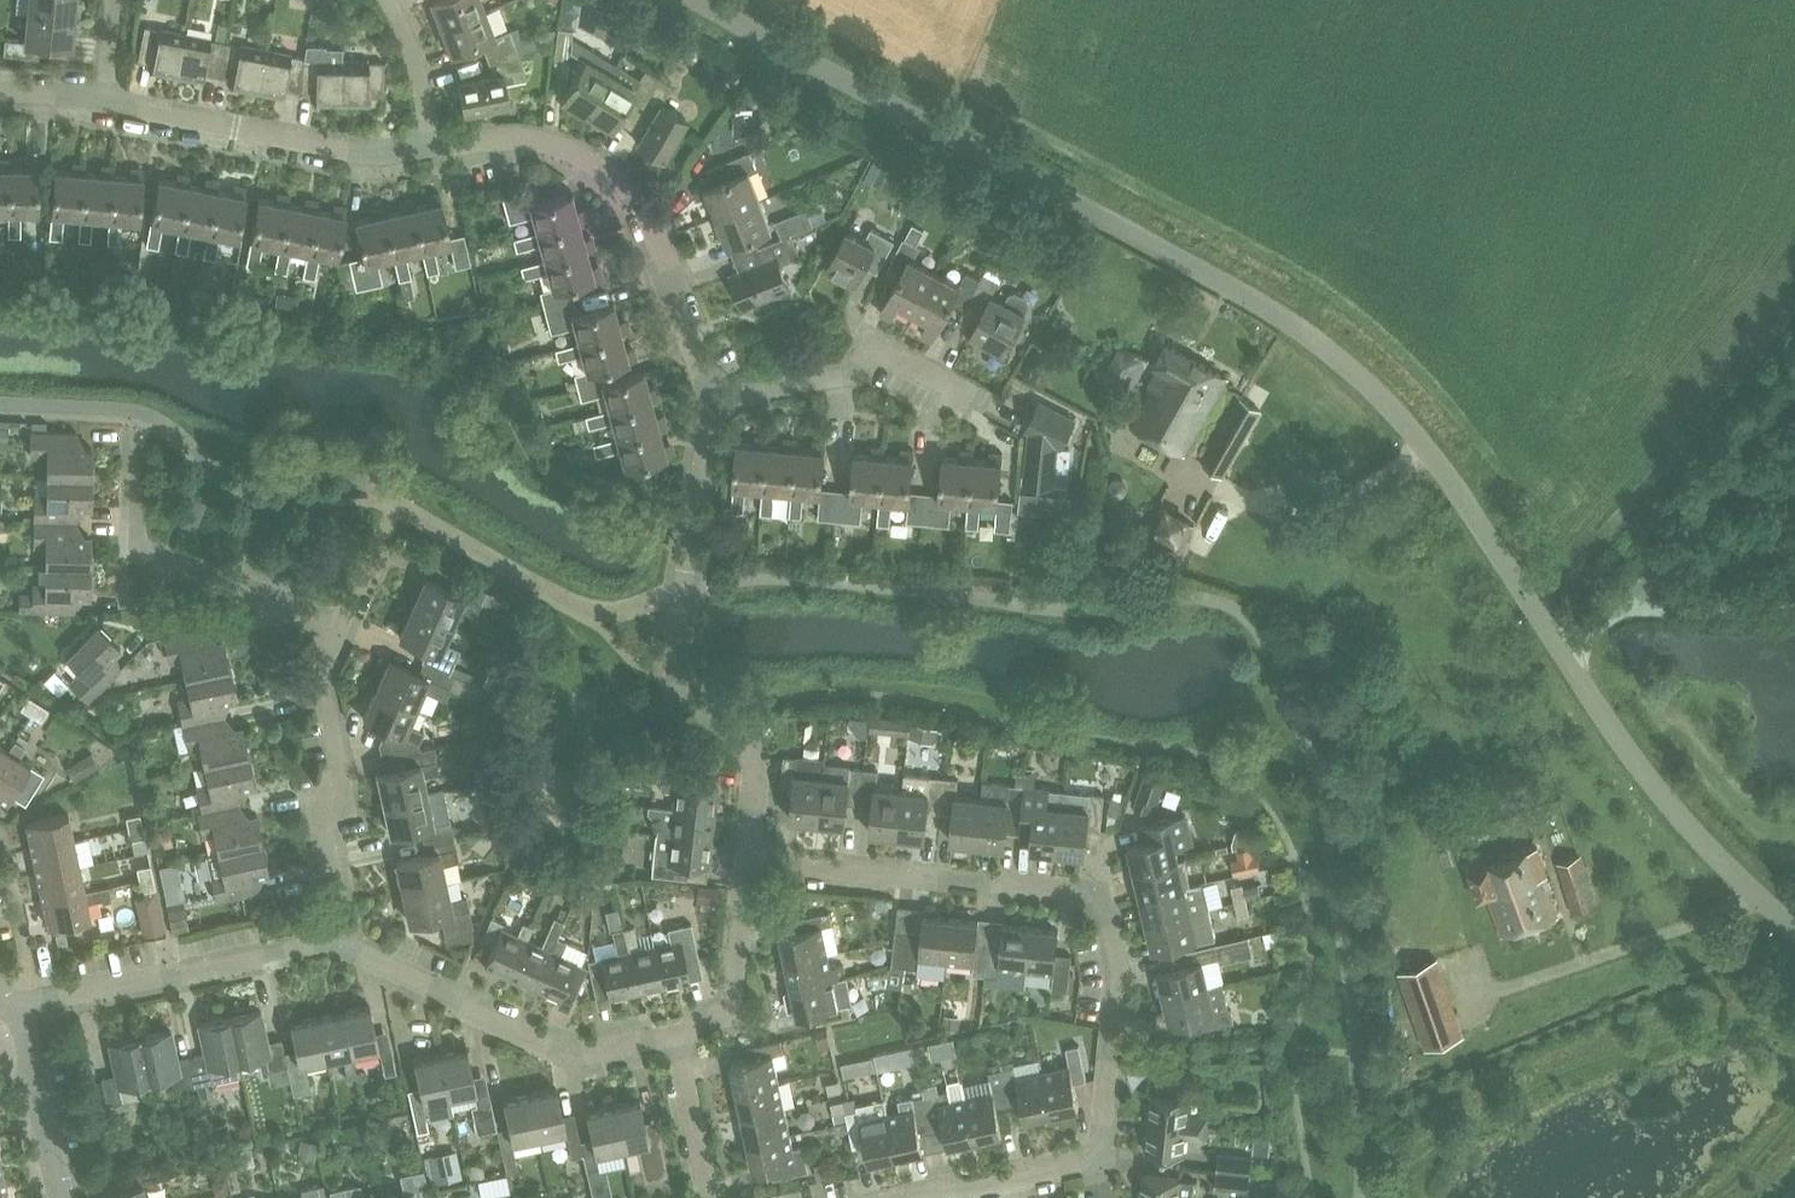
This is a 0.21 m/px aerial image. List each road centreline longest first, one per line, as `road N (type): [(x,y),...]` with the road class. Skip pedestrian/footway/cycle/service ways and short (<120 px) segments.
road 1 (unclassified): [(1565,652),(1427,449),(1326,354),(1233,290),(665,0)]
road 2 (residential): [(920,1197),(1070,1171),(1095,1156),(1119,975),(1103,893),(748,858)]
road 3 (residential): [(708,401),(674,665),(751,761),(748,858)]
road 4 (residential): [(432,149),(522,135),(567,145),(608,171),(639,206),(708,401)]
road 5 (residential): [(676,1033),(567,1056),(339,946)]
road 6 (unclassified): [(1794,930),(1692,831),(1565,652)]
road 7 (residential): [(96,98),(379,155),(432,149)]
road 8 (residential): [(339,630),(138,552),(137,432)]
road 9 (residential): [(339,946),(344,925),(320,819),(341,772),(319,677),(339,630)]
road 10 (residential): [(339,946),(17,1006)]
road 11 (residential): [(708,401),(838,377),(863,344),(971,394)]
road 12 (track): [(1634,607),(1794,388)]
road 13 (residential): [(748,858),(730,1006),(676,1033)]
road 14 (residential): [(17,1006),(60,1197)]
road 15 (residential): [(676,1033),(710,1197)]
road 16 (residential): [(432,149),(417,62),(392,0)]

